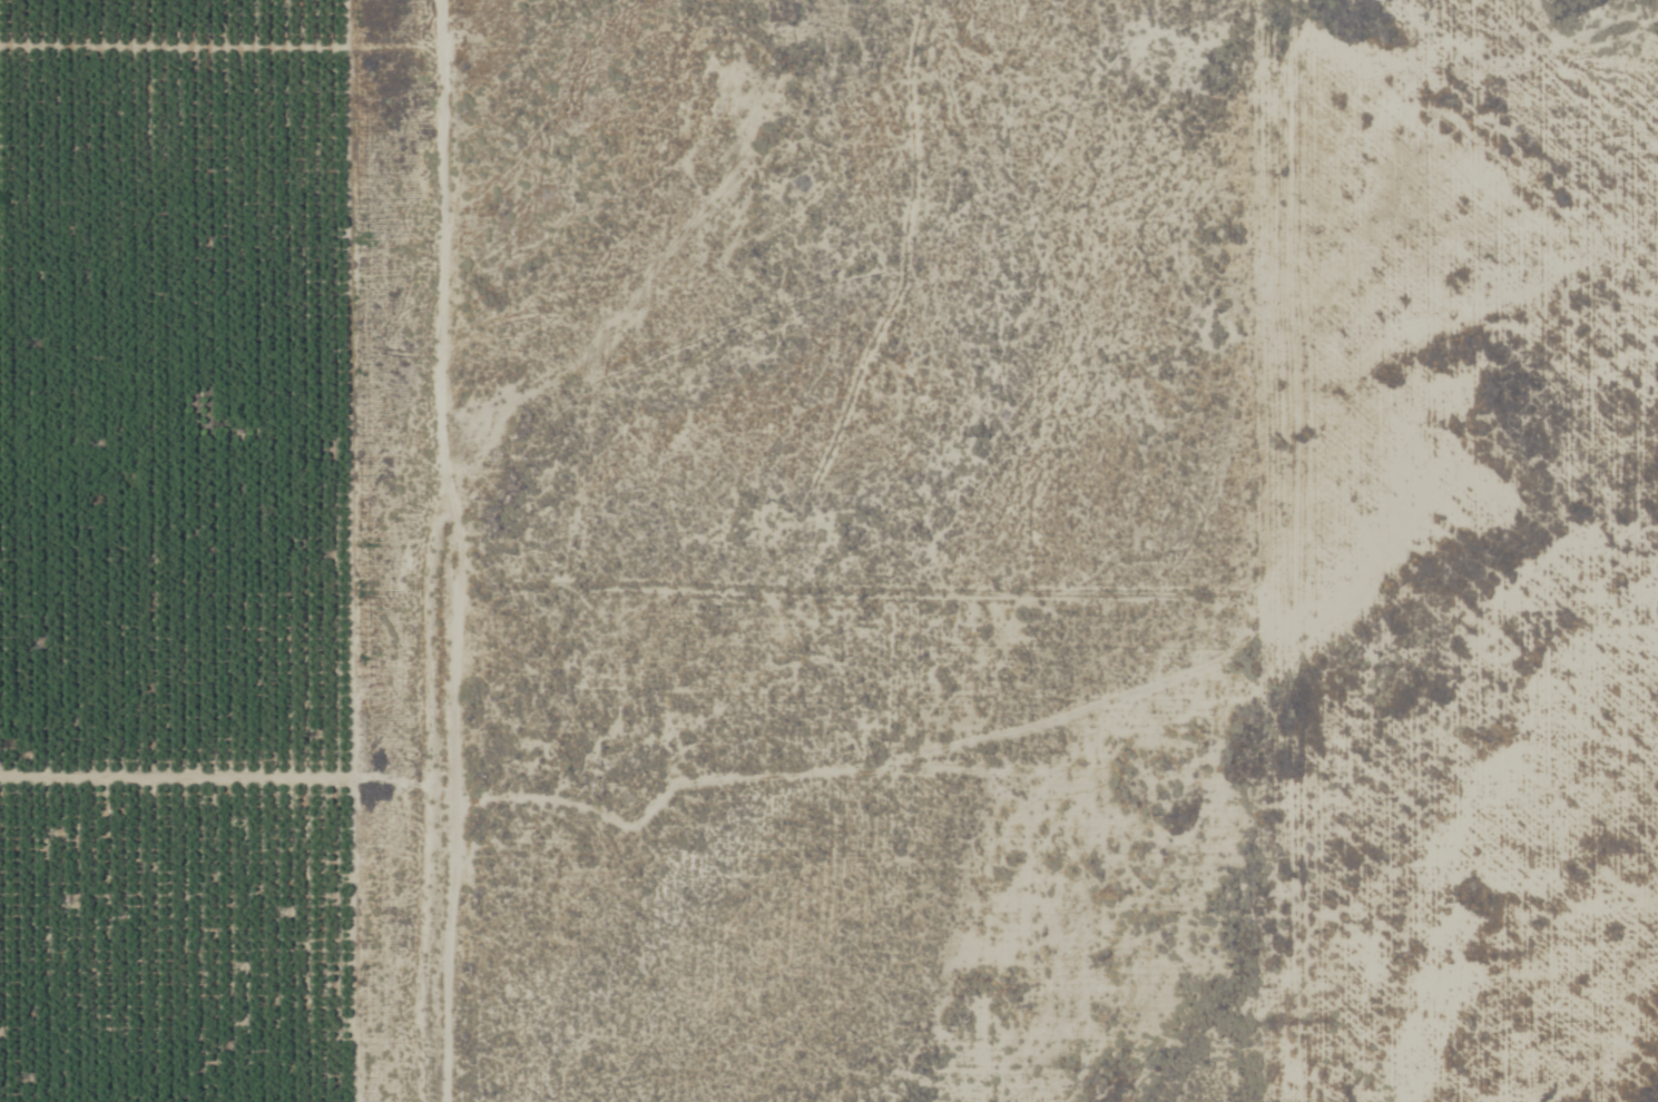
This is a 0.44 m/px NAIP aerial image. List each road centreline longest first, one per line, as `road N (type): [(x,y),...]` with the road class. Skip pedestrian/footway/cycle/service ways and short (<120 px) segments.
road 1 (track): [(718,1101),(777,896),(864,676),(1026,432),(1009,223),(1083,0)]
road 2 (residential): [(434,1101),(424,264),(442,154),(434,0)]

